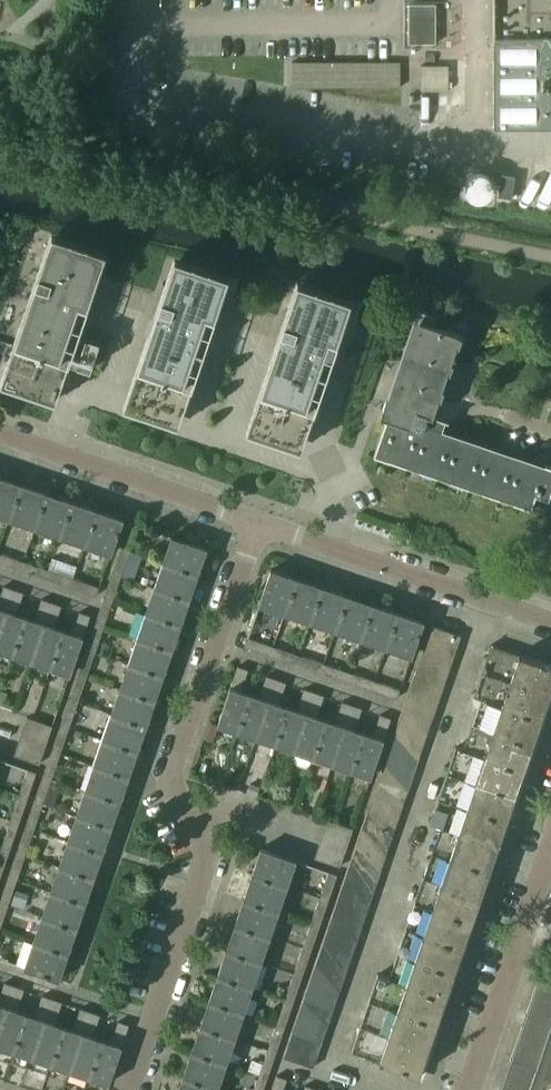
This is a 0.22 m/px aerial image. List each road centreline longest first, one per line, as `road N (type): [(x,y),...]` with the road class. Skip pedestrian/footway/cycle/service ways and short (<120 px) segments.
road 1 (residential): [(129,1089),(205,860),(173,770),(258,522)]
road 2 (residential): [(258,522),(550,622)]
road 3 (residential): [(0,436),(258,522)]
road 4 (residential): [(470,1089),(550,854)]

